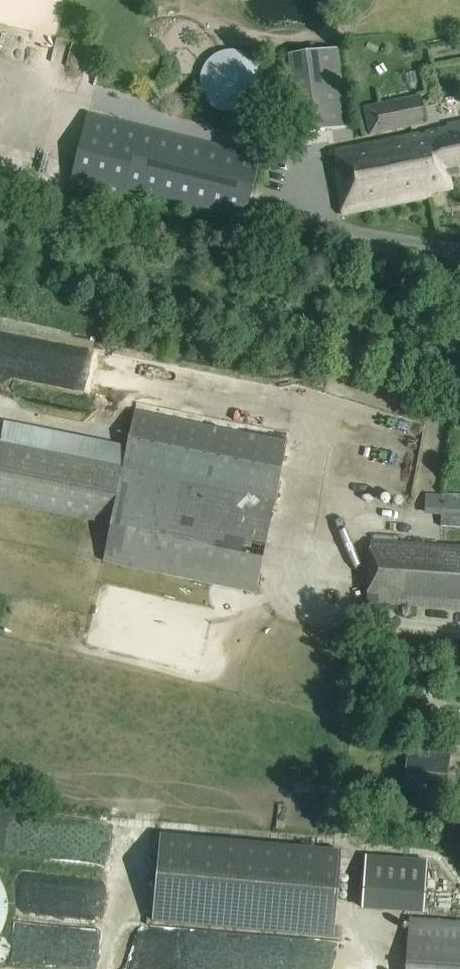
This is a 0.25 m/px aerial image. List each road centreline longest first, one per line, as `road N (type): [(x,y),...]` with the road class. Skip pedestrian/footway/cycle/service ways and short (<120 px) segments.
road 1 (track): [(251,606),(254,621),(211,679),(81,650)]

